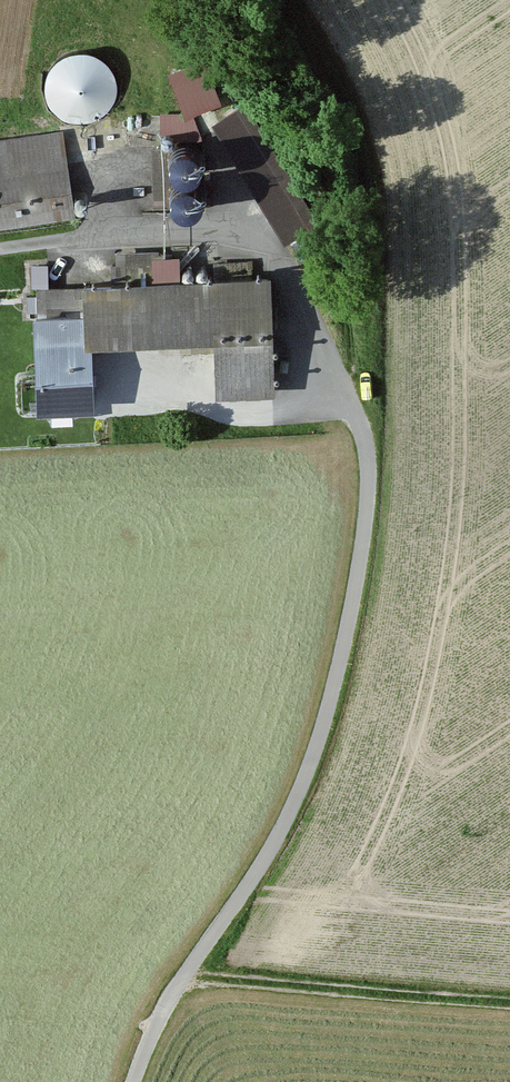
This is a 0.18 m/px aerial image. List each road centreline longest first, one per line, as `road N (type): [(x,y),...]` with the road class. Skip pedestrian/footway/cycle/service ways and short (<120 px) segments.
road 1 (unclassified): [(133,1081),(172,996),(268,855),(313,757),(349,626),(368,461),(363,433),(275,251),(255,230),(229,224),(0,250)]
road 2 (track): [(343,392),(353,347),(342,204),(320,131),(238,0)]
road 3 (track): [(186,974),(509,1001)]

